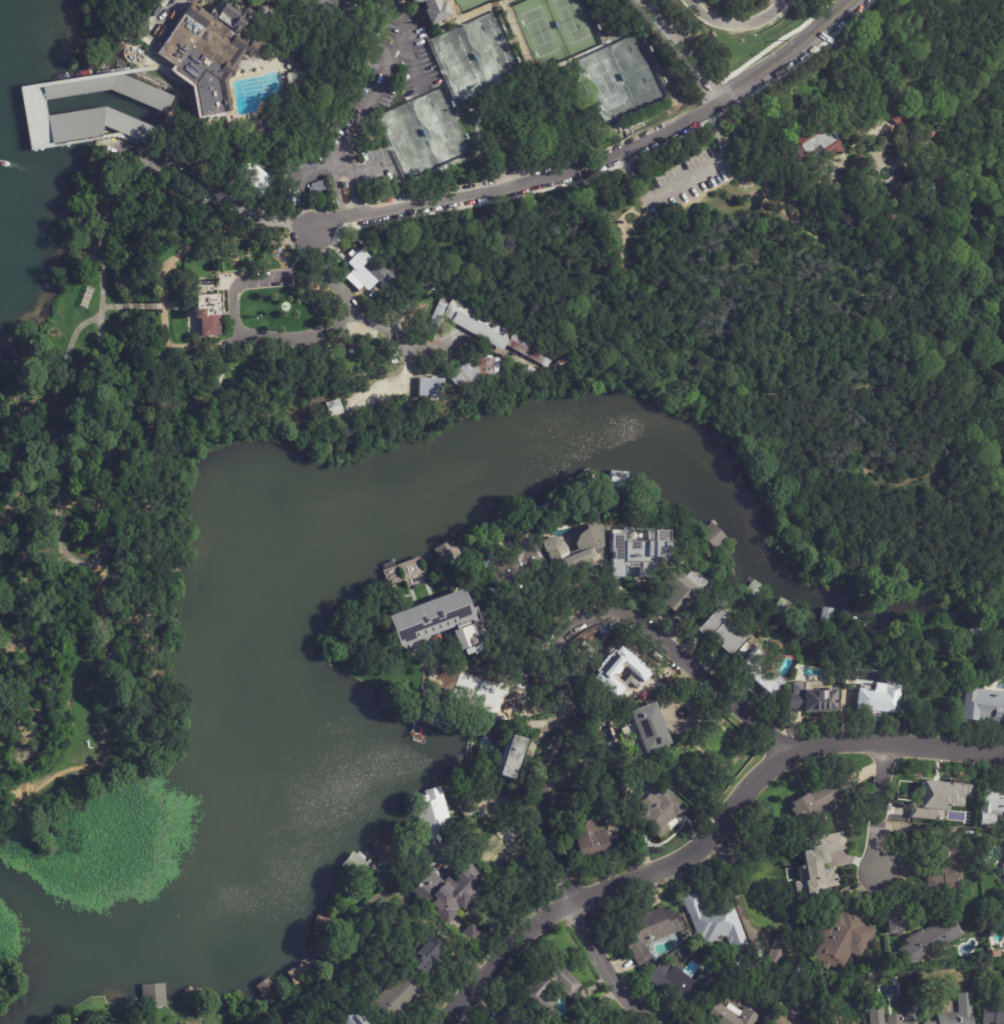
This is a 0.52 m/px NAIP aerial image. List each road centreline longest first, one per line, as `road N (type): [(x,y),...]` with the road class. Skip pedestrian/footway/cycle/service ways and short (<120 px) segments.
road 1 (residential): [(439,1023),(541,919),(688,856),(787,751),(886,741),(1003,752)]
road 2 (residential): [(722,100),(621,153),(559,173),(312,225),(242,209),(141,162)]
road 3 (residential): [(650,1023),(599,963),(540,798),(566,713),(556,670),(562,638),(570,626),(608,615)]
road 4 (residential): [(787,751),(638,622),(608,615)]
road 5 (tertiary): [(855,0),(722,100)]
road 6 (residential): [(879,872),(886,741)]
road 7 (tertiary): [(722,100),(643,0)]

